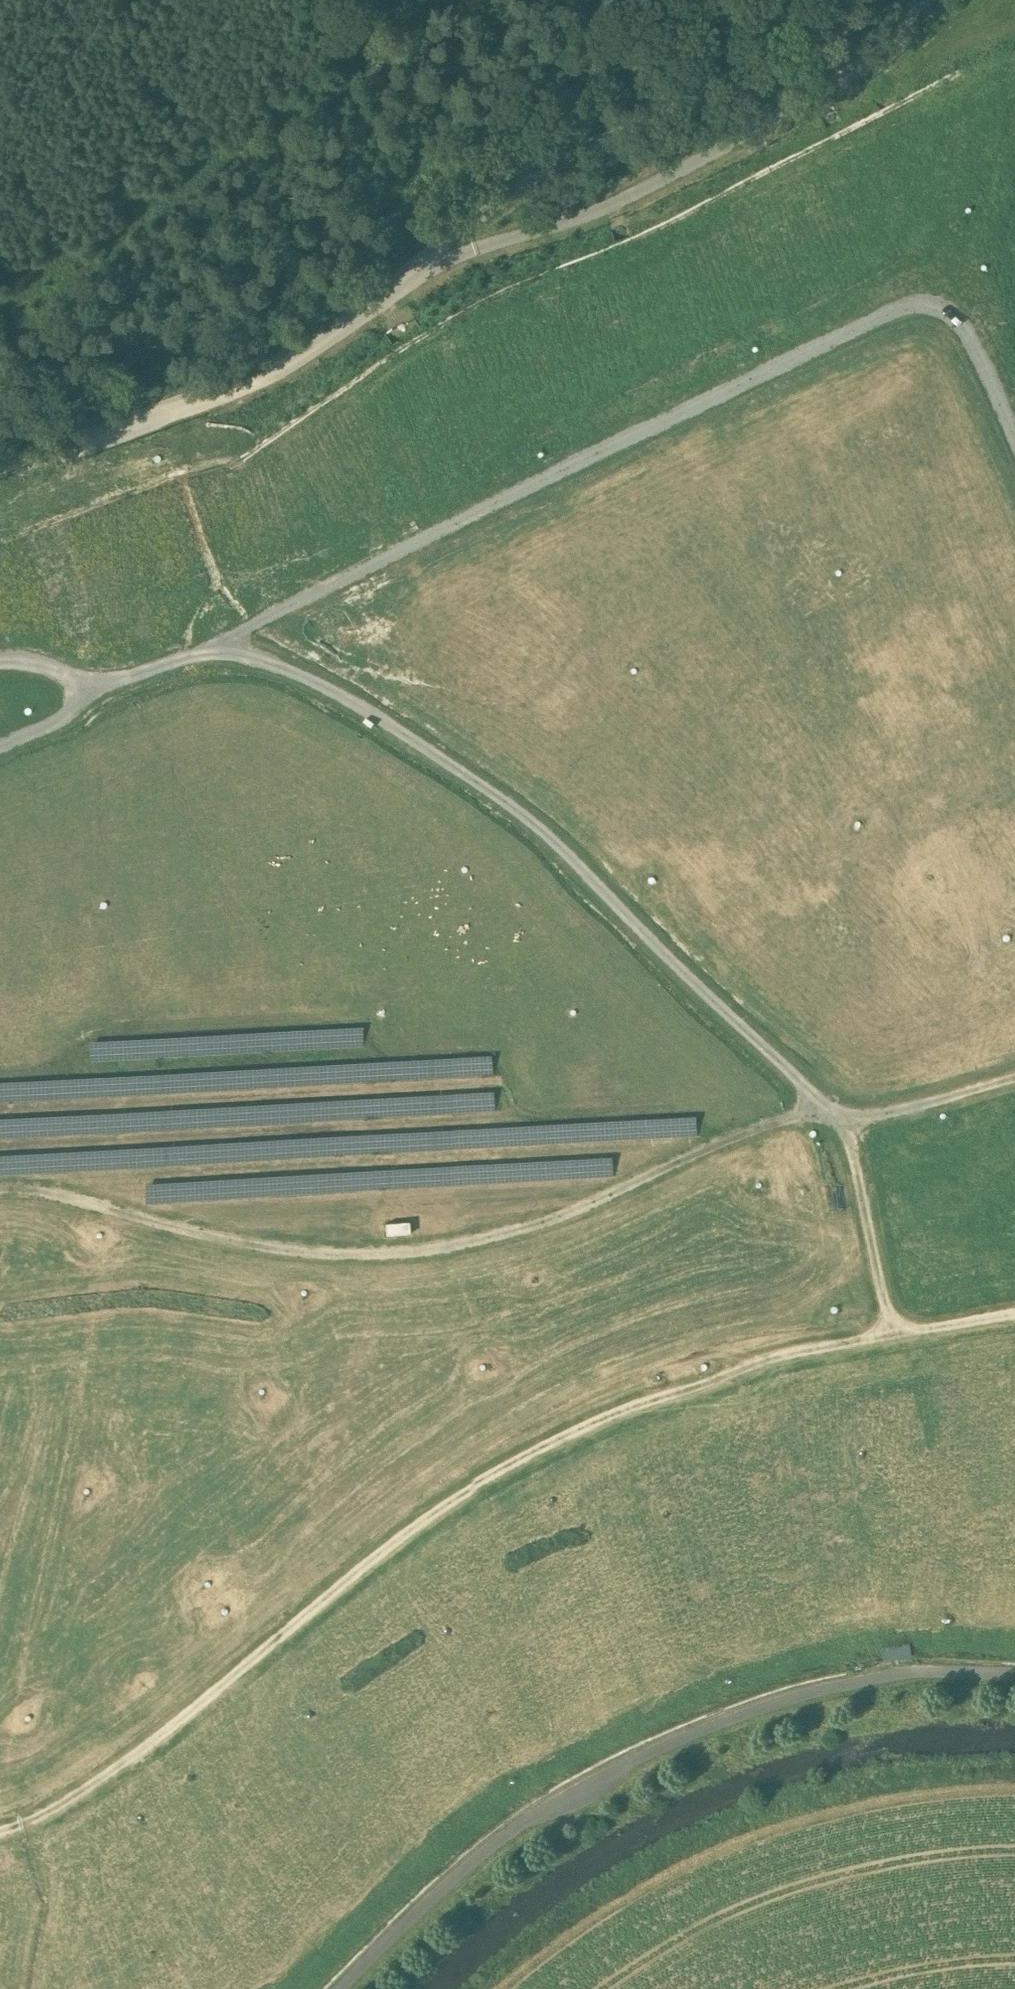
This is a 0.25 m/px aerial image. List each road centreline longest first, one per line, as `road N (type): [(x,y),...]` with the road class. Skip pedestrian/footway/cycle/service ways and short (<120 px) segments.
road 1 (unclassified): [(400,283),(623,199),(734,142),(855,66),(921,0)]
road 2 (unclassified): [(884,0),(779,68),(629,127),(534,178),(400,283)]
road 3 (unclassified): [(400,283),(273,365),(49,446)]
road 4 (track): [(328,0),(430,252)]

